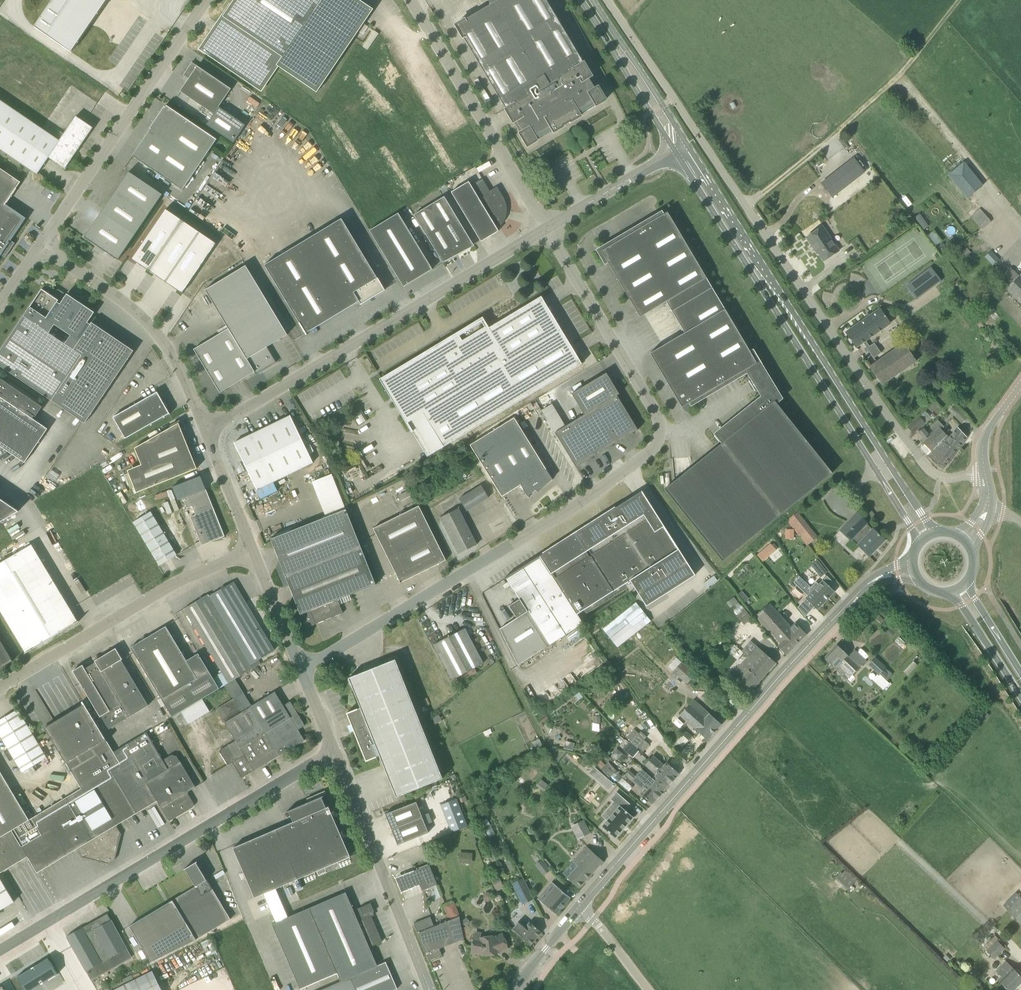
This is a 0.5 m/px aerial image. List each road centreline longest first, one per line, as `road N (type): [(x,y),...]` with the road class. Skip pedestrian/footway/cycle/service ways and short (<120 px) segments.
road 1 (unclassified): [(302,671),(649,454),(660,434),(657,414),(547,229)]
road 2 (unclassified): [(984,471),(939,477),(917,458),(610,0)]
road 3 (secondary): [(675,151),(918,544)]
road 4 (secondary): [(936,531),(687,144)]
road 5 (tertiary): [(578,908),(855,596)]
road 6 (unclassified): [(205,427),(547,229)]
road 7 (unclassified): [(0,951),(334,752)]
road 8 (unclassified): [(207,0),(41,246)]
road 9 (unclassified): [(0,688),(177,583),(252,552)]
road 10 (unclassified): [(547,229),(411,0)]
road 11 (unclassified): [(428,989),(334,752)]
road 12 (unclassified): [(205,427),(177,360),(131,307),(41,246)]
road 13 (secondary): [(578,0),(675,151)]
road 14 (secondary): [(687,144),(593,0)]
road 15 (unclassified): [(252,552),(205,427)]
road 16 (unclassified): [(302,671),(252,552)]
road 17 (secondary): [(952,591),(1020,699)]

